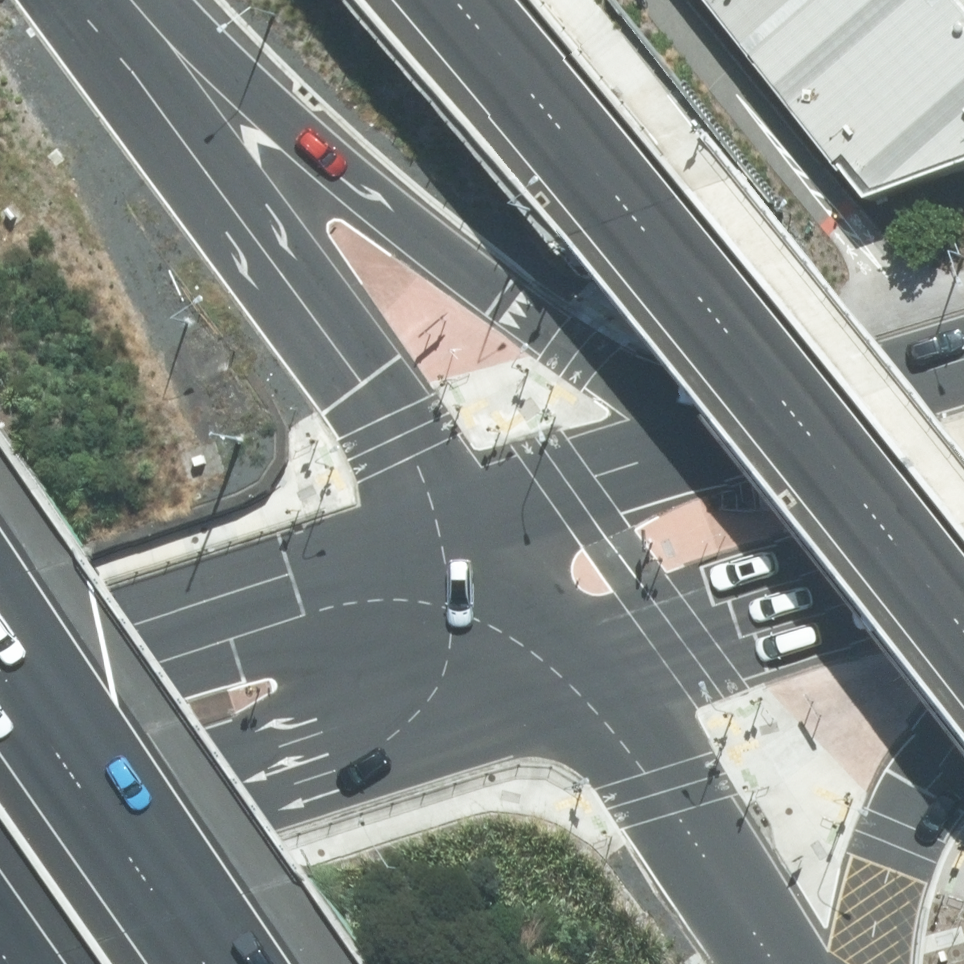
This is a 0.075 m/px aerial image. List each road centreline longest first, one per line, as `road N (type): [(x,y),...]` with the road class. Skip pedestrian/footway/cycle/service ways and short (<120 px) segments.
road 1 (motorway): [(119,0),(318,186),(492,315),(721,417)]
road 2 (motorway): [(89,0),(368,382),(448,512)]
road 3 (primary): [(581,673),(0,868)]
road 4 (primary): [(0,664),(448,512)]
road 5 (primary): [(963,553),(581,673)]
road 6 (motorway): [(581,673),(783,963)]
road 7 (motorway): [(0,675),(197,963)]
road 8 (primary): [(448,512),(721,417)]
road 9 (primary): [(721,417),(963,343)]
road 10 (motorway): [(963,742),(888,879),(871,963)]
road 11 (motorway): [(448,512),(581,673)]

